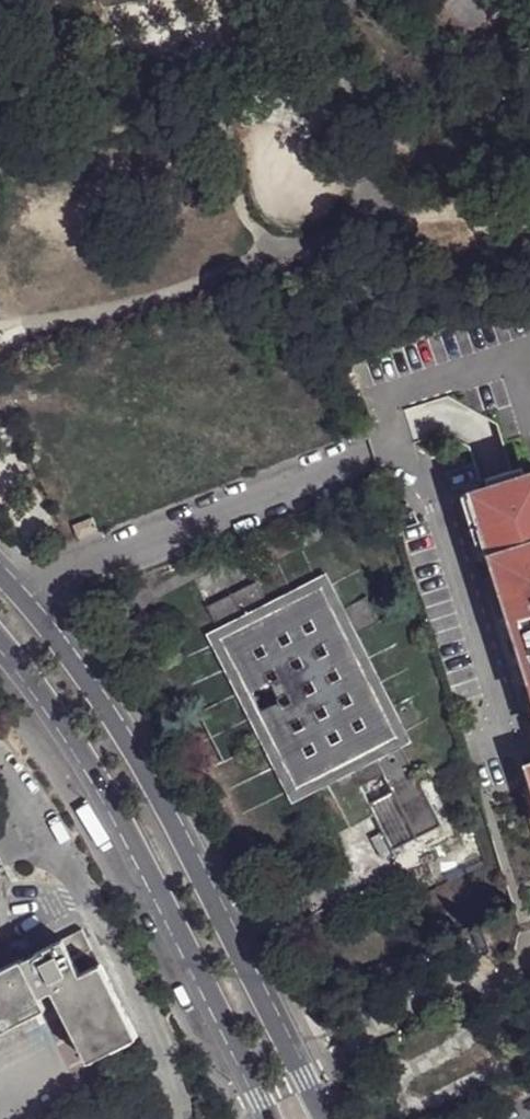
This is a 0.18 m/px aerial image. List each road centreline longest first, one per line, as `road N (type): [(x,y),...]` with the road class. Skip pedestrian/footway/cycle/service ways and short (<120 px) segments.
road 1 (residential): [(330,1118),(105,706),(0,575)]
road 2 (residential): [(0,640),(83,753),(269,1118)]

